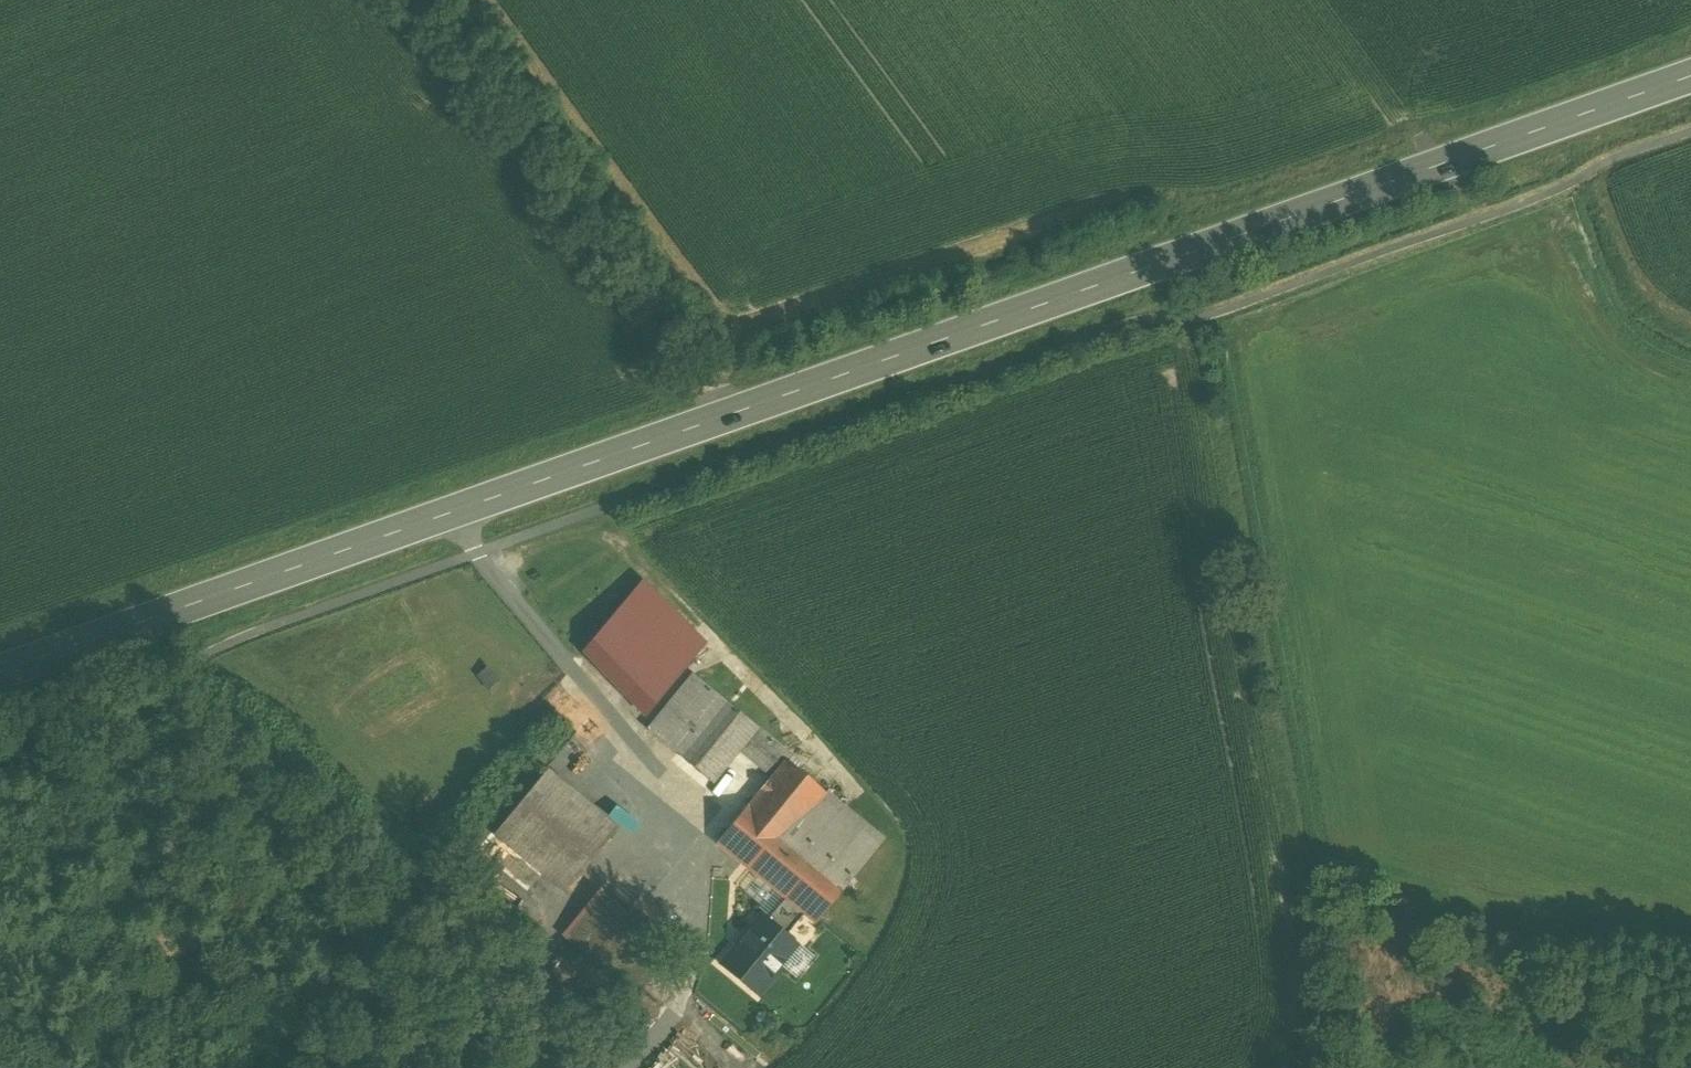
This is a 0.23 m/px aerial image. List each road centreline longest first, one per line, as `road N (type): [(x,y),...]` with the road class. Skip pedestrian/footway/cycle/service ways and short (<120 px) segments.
road 1 (secondary): [(0,674),(1690,79)]

